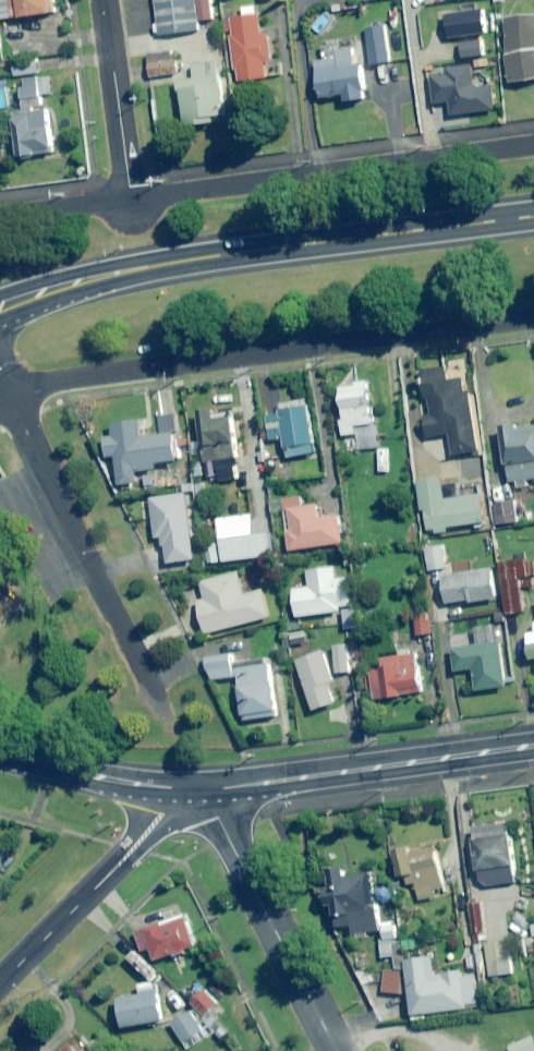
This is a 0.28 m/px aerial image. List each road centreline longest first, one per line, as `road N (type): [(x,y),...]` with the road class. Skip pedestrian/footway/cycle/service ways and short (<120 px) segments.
road 1 (trunk): [(533,215),(221,256),(0,310)]
road 2 (residential): [(9,399),(50,382),(533,319)]
road 3 (residential): [(533,144),(130,200)]
road 4 (residential): [(9,399),(158,700)]
road 5 (secondary): [(203,789),(533,747)]
road 6 (secondary): [(203,789),(335,1050)]
road 7 (residential): [(0,983),(130,853),(180,789)]
road 8 (residential): [(104,0),(130,200)]
road 9 (secondary): [(0,751),(180,789)]
road 10 (residential): [(130,200),(0,217)]

